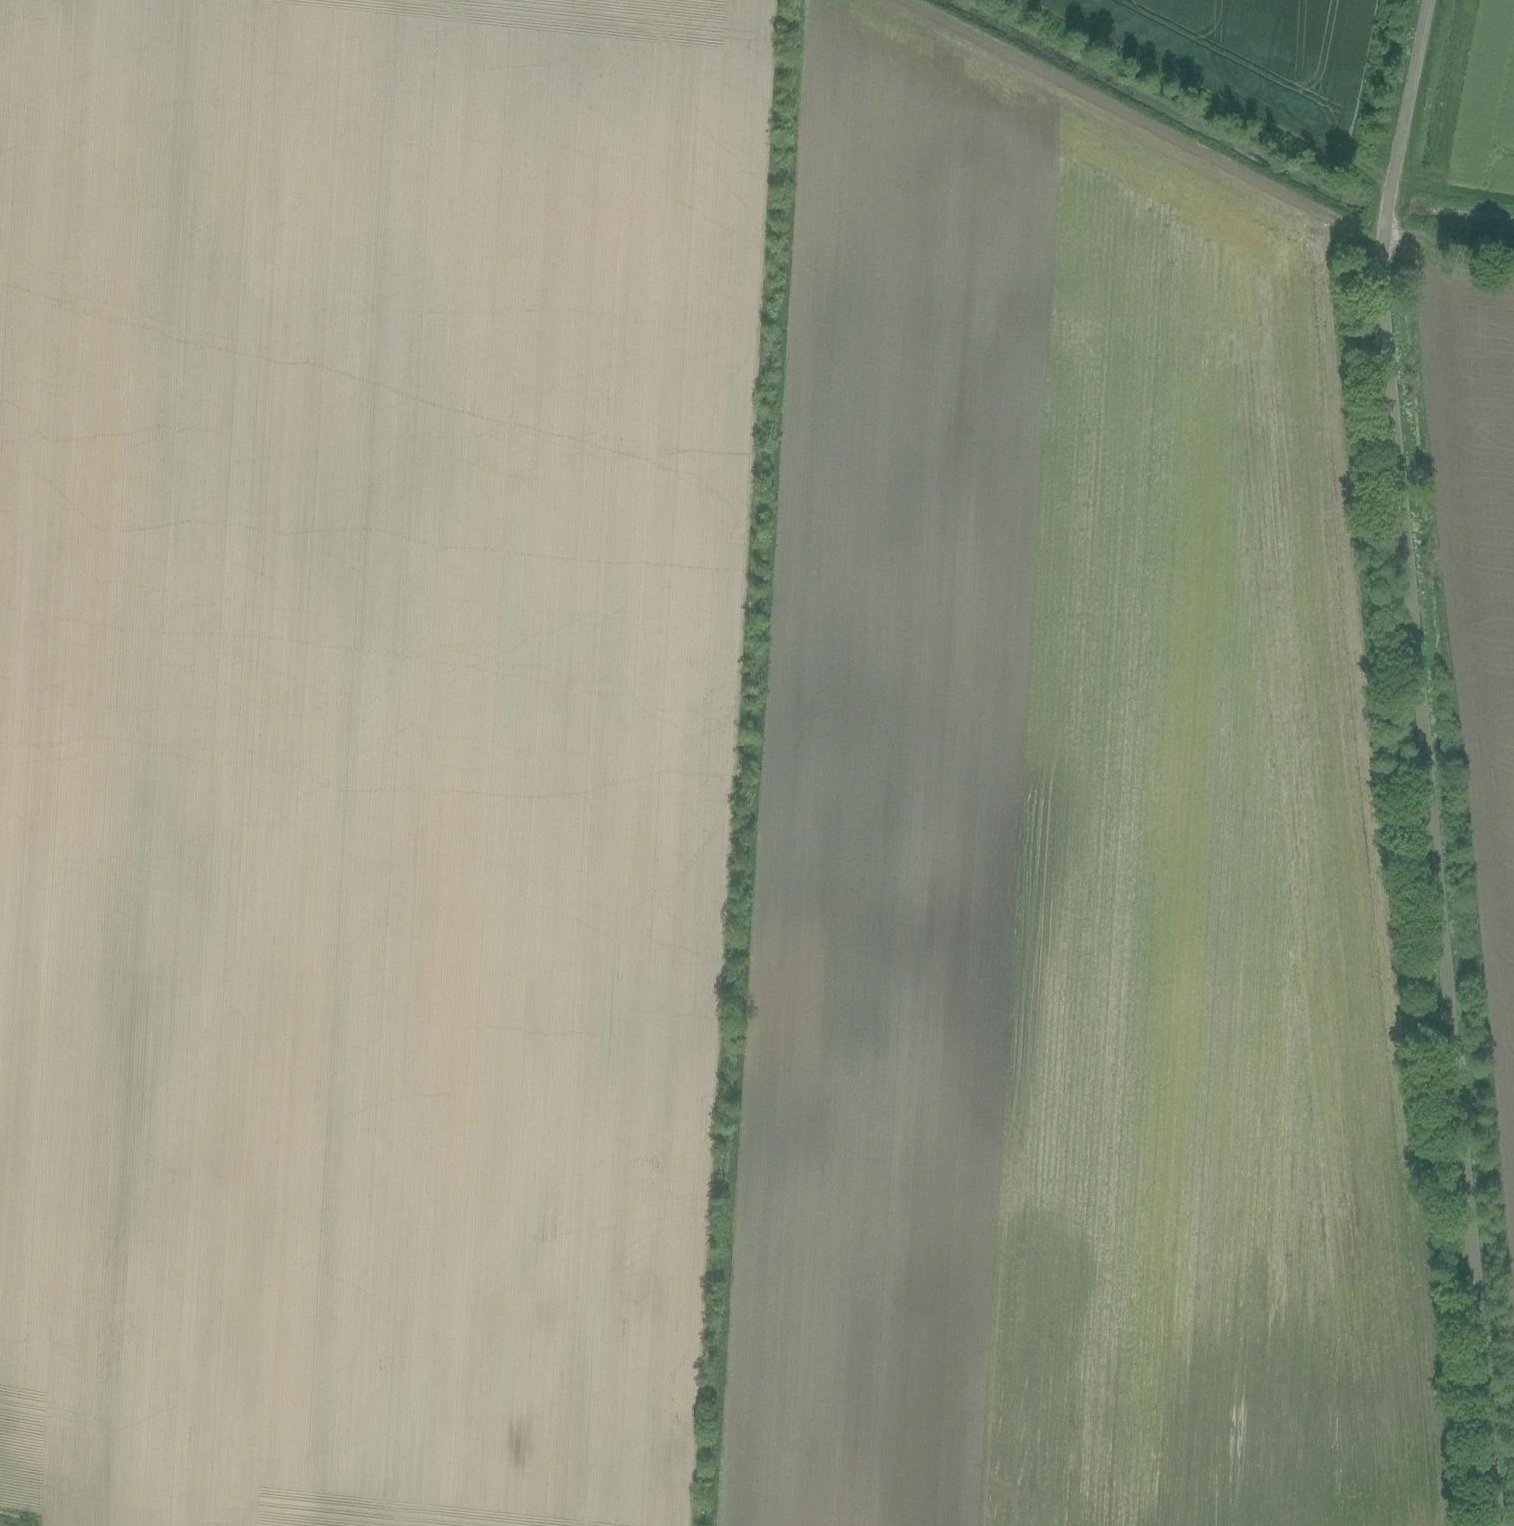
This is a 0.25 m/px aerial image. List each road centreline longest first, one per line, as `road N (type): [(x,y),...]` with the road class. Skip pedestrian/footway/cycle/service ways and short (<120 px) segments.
road 1 (unclassified): [(1496,1525),(1387,361),(1386,230)]
road 2 (unclassified): [(1386,230),(1428,0)]
road 3 (residential): [(1386,230),(1513,245)]

